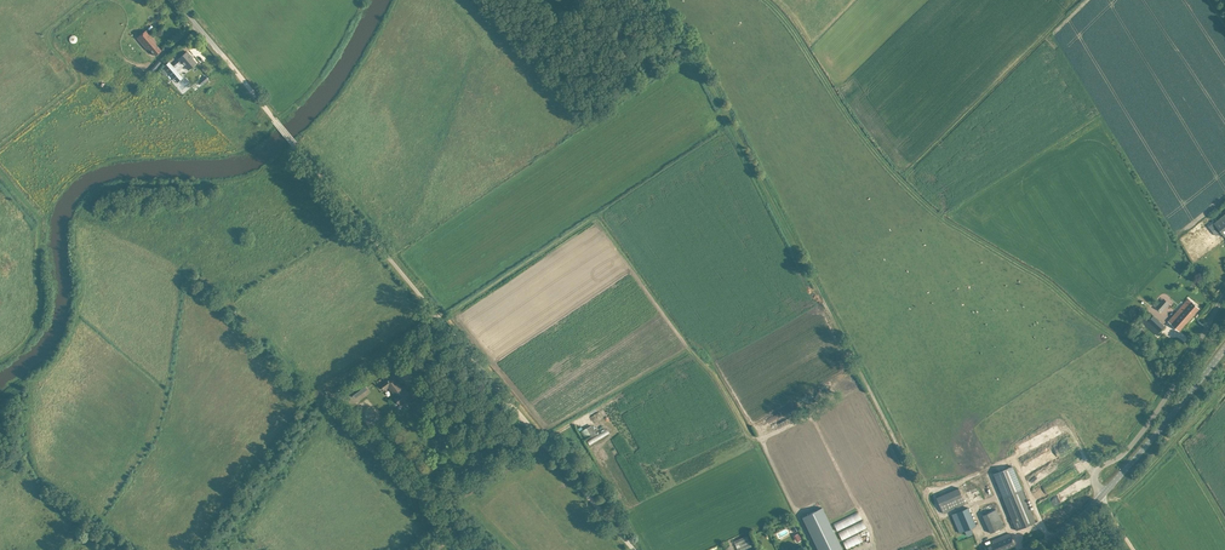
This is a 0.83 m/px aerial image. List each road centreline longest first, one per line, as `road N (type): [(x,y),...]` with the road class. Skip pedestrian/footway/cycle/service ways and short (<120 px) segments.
road 1 (unclassified): [(634,549),(176,0)]
road 2 (unclassified): [(1102,495),(1095,475),(1128,450),(1160,408),(1224,294)]
road 3 (track): [(0,169),(40,216),(40,299),(33,334),(0,359)]
road 4 (track): [(88,0),(49,30),(51,46),(81,79),(0,147)]
road 5 (tertiary): [(1102,495),(1224,349)]

